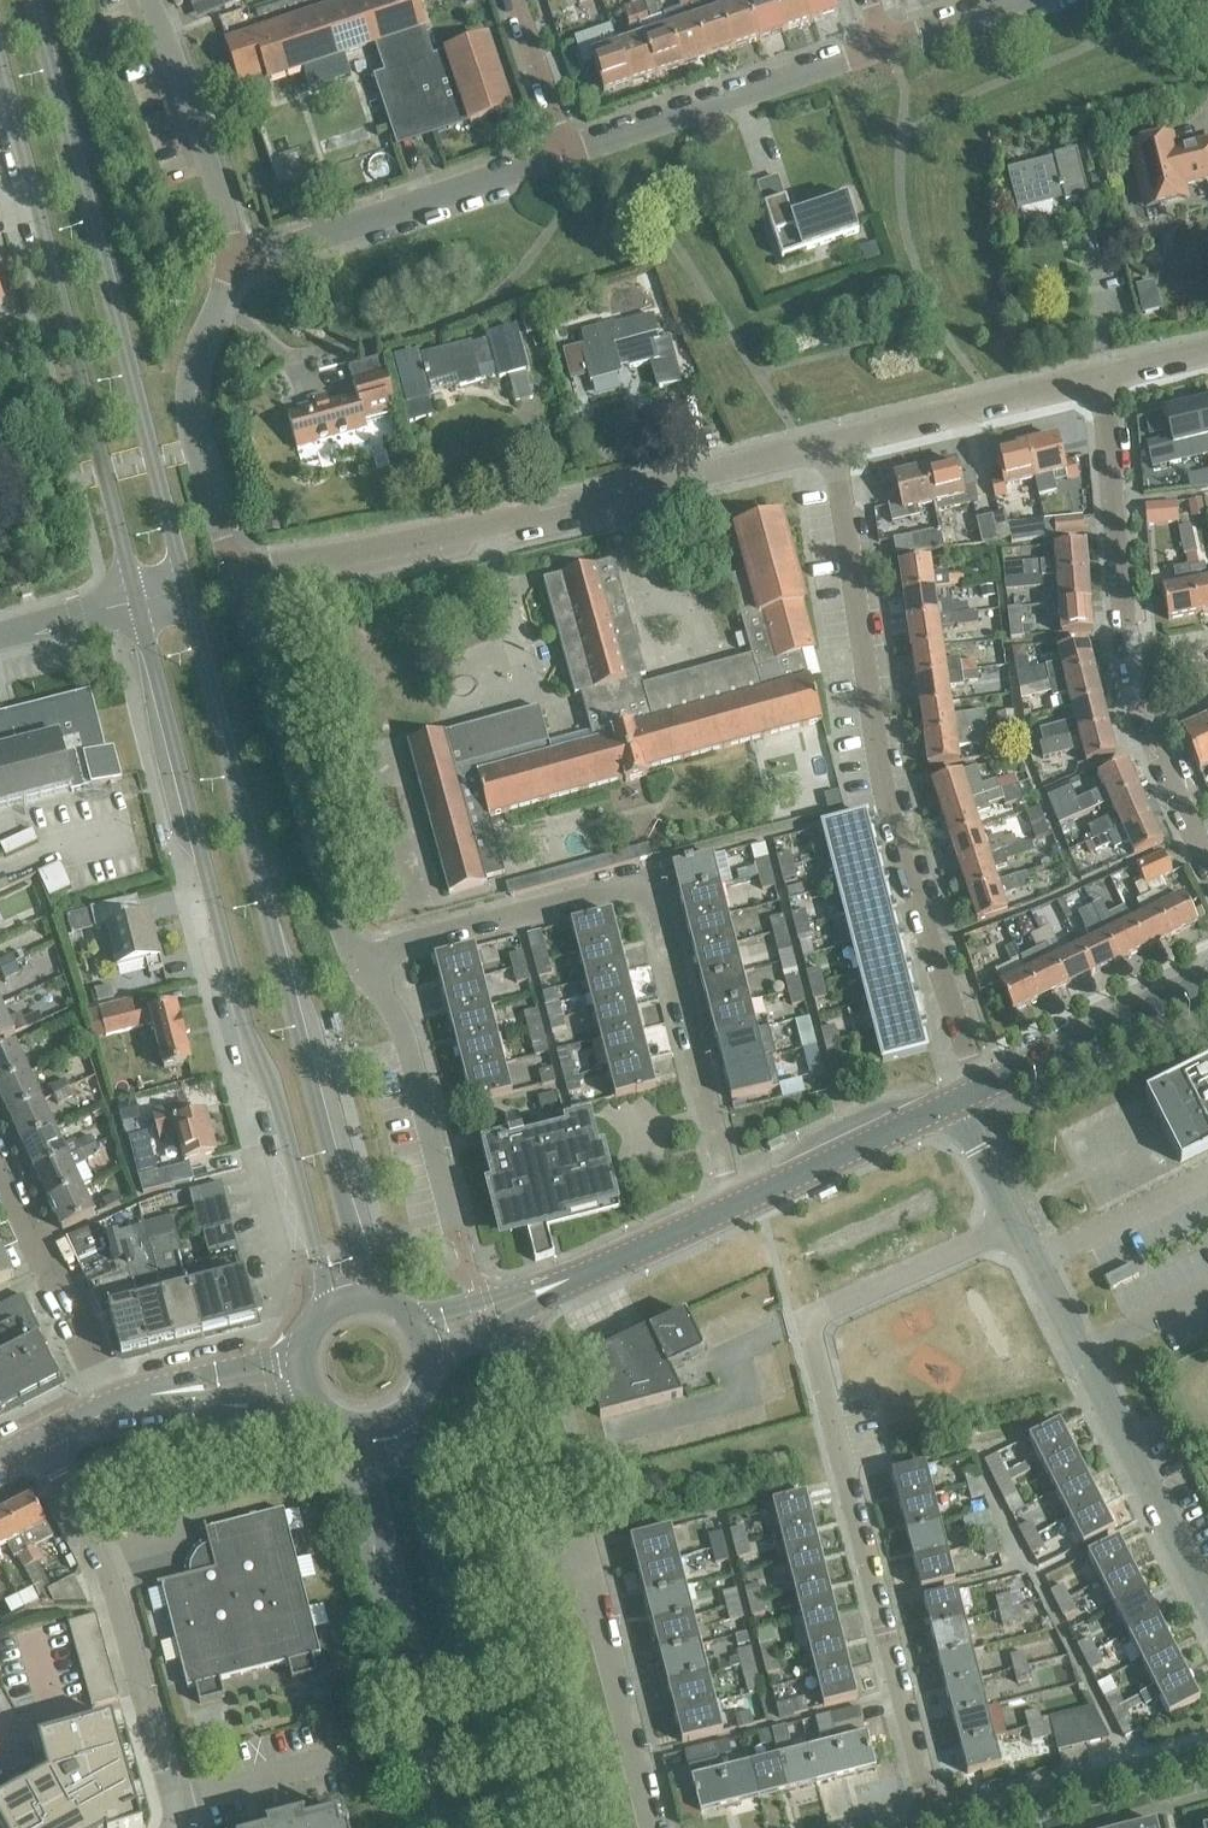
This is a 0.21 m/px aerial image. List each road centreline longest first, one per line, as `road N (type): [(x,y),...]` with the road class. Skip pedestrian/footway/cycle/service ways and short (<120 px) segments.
road 1 (residential): [(933,1819),(806,1316),(1012,1223)]
road 2 (secondary): [(138,601),(242,1015),(279,1104),(327,1313)]
road 3 (secondary): [(367,1302),(185,589)]
road 4 (residential): [(973,1092),(888,804),(833,445)]
road 5 (residential): [(359,960),(631,887),(658,903),(730,1208)]
road 6 (residential): [(833,445),(500,527),(235,576)]
road 7 (secondary): [(185,589),(33,0)]
road 8 (secondary): [(0,53),(138,601)]
road 9 (residential): [(1207,1605),(1012,1223)]
road 10 (secondary): [(504,1827),(401,1420)]
road 11 (residential): [(179,1827),(109,1574),(39,1436)]
road 12 (secondary): [(365,1432),(464,1827)]
road 13 (residential): [(359,960),(346,943),(235,576)]
road 14 (residential): [(240,262),(570,151)]
road 15 (residential): [(570,151),(892,46)]
road 16 (tertiary): [(426,1347),(730,1208)]
road 17 (residential): [(235,576),(198,448),(193,383),(240,262)]
road 18 (residential): [(1106,373),(1134,673)]
road 19 (residential): [(655,1827),(579,1544)]
road 20 (residential): [(457,1223),(403,1022),(359,960)]
road 21 (residential): [(1106,373),(833,445)]
road 22 (residential): [(933,1819),(1207,1753)]
road 23 (residential): [(240,262),(150,0)]
road 24 (tertiary): [(973,1092),(1207,979)]
road 25 (residential): [(0,1182),(51,1285),(72,1287),(112,1402)]
road 26 (tertiary): [(730,1208),(953,1102)]
road 27 (residential): [(1134,673),(1174,805),(1207,873)]
road 28 (tertiary): [(112,1402),(299,1376)]
road 29 (residential): [(570,151),(517,0)]
road 30 (residential): [(0,637),(138,601)]
road 31 (residential): [(892,46),(1025,0)]
road 32 (residential): [(1012,1223),(953,1102)]

